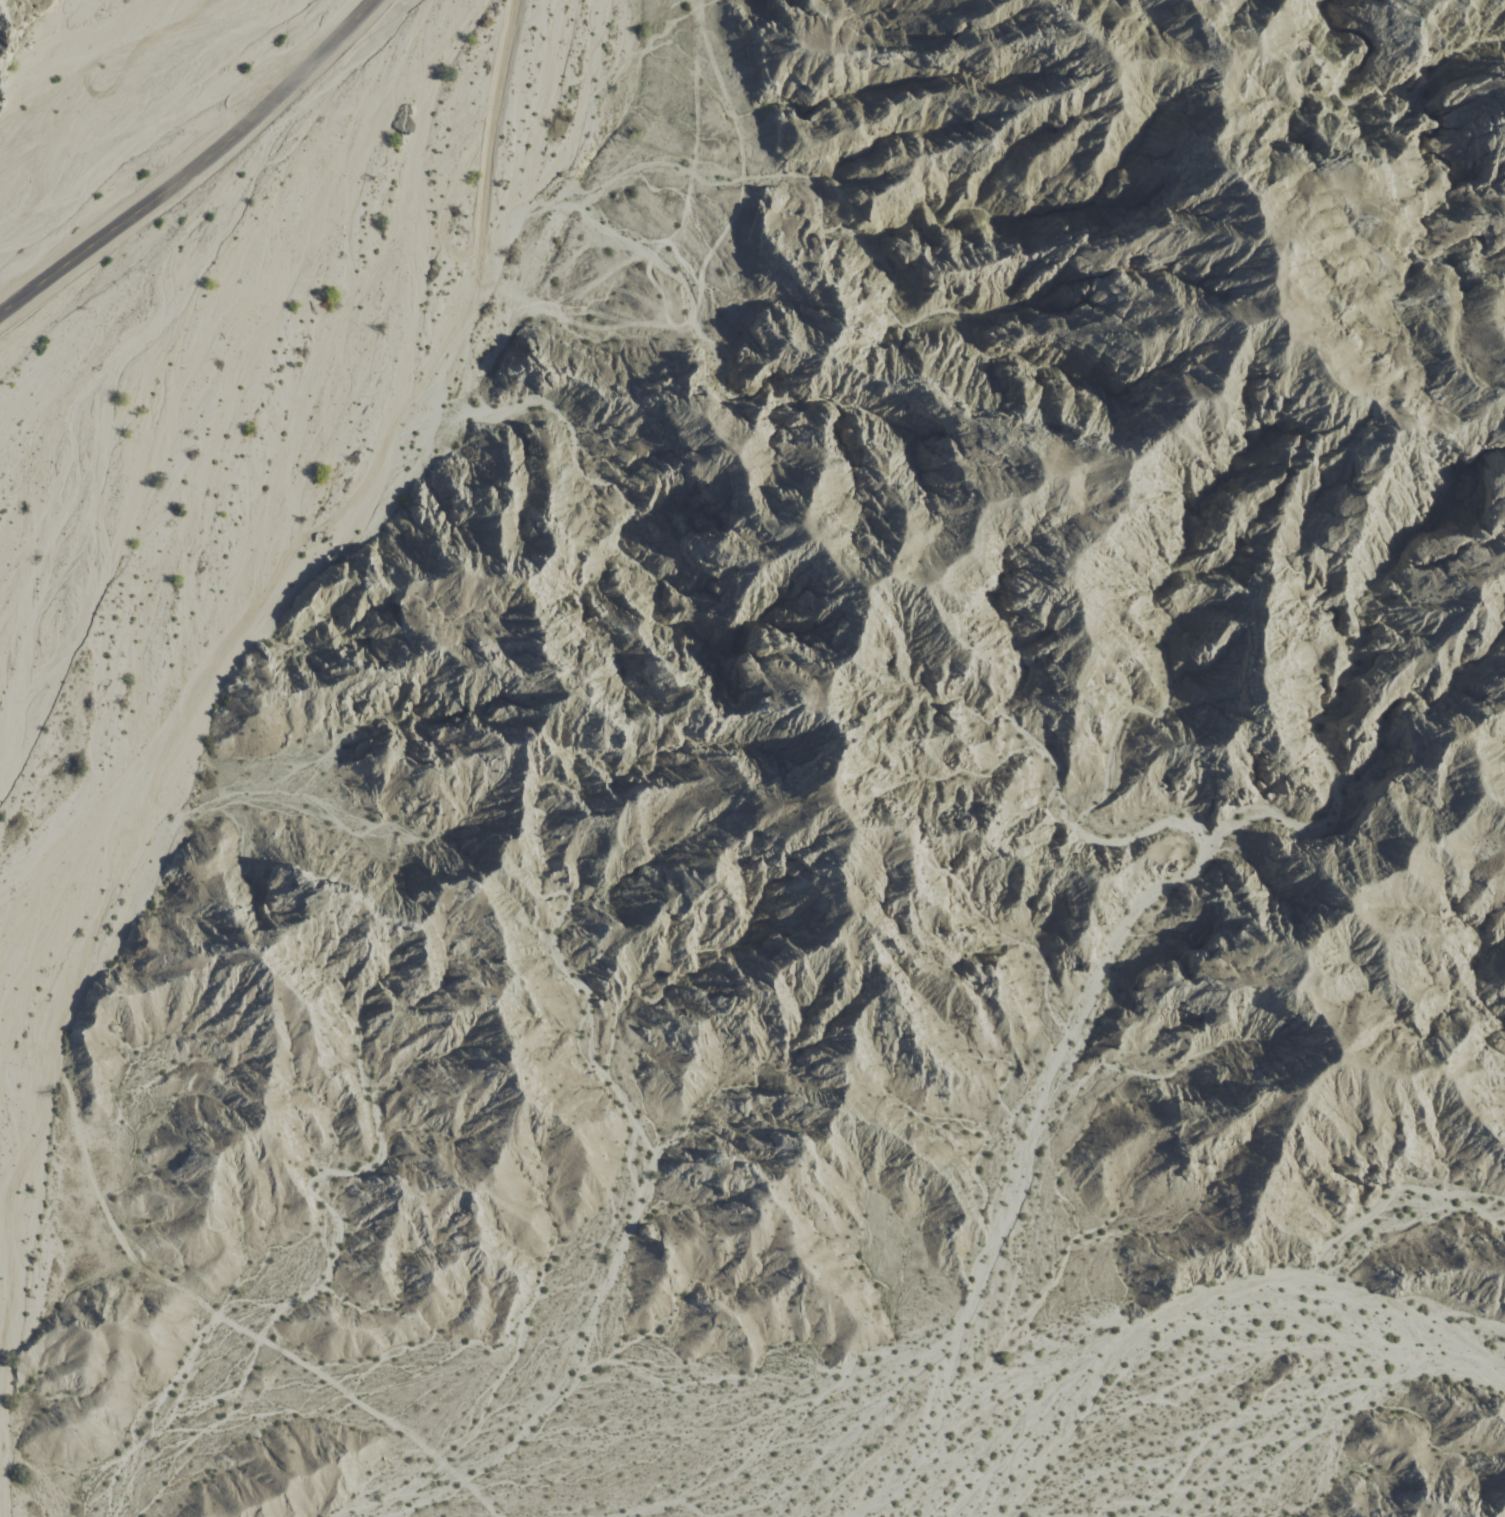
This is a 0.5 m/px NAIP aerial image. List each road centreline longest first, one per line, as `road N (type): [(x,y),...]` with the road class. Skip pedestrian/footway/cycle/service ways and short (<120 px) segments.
road 1 (tertiary): [(0,314),(239,127),(365,0)]

